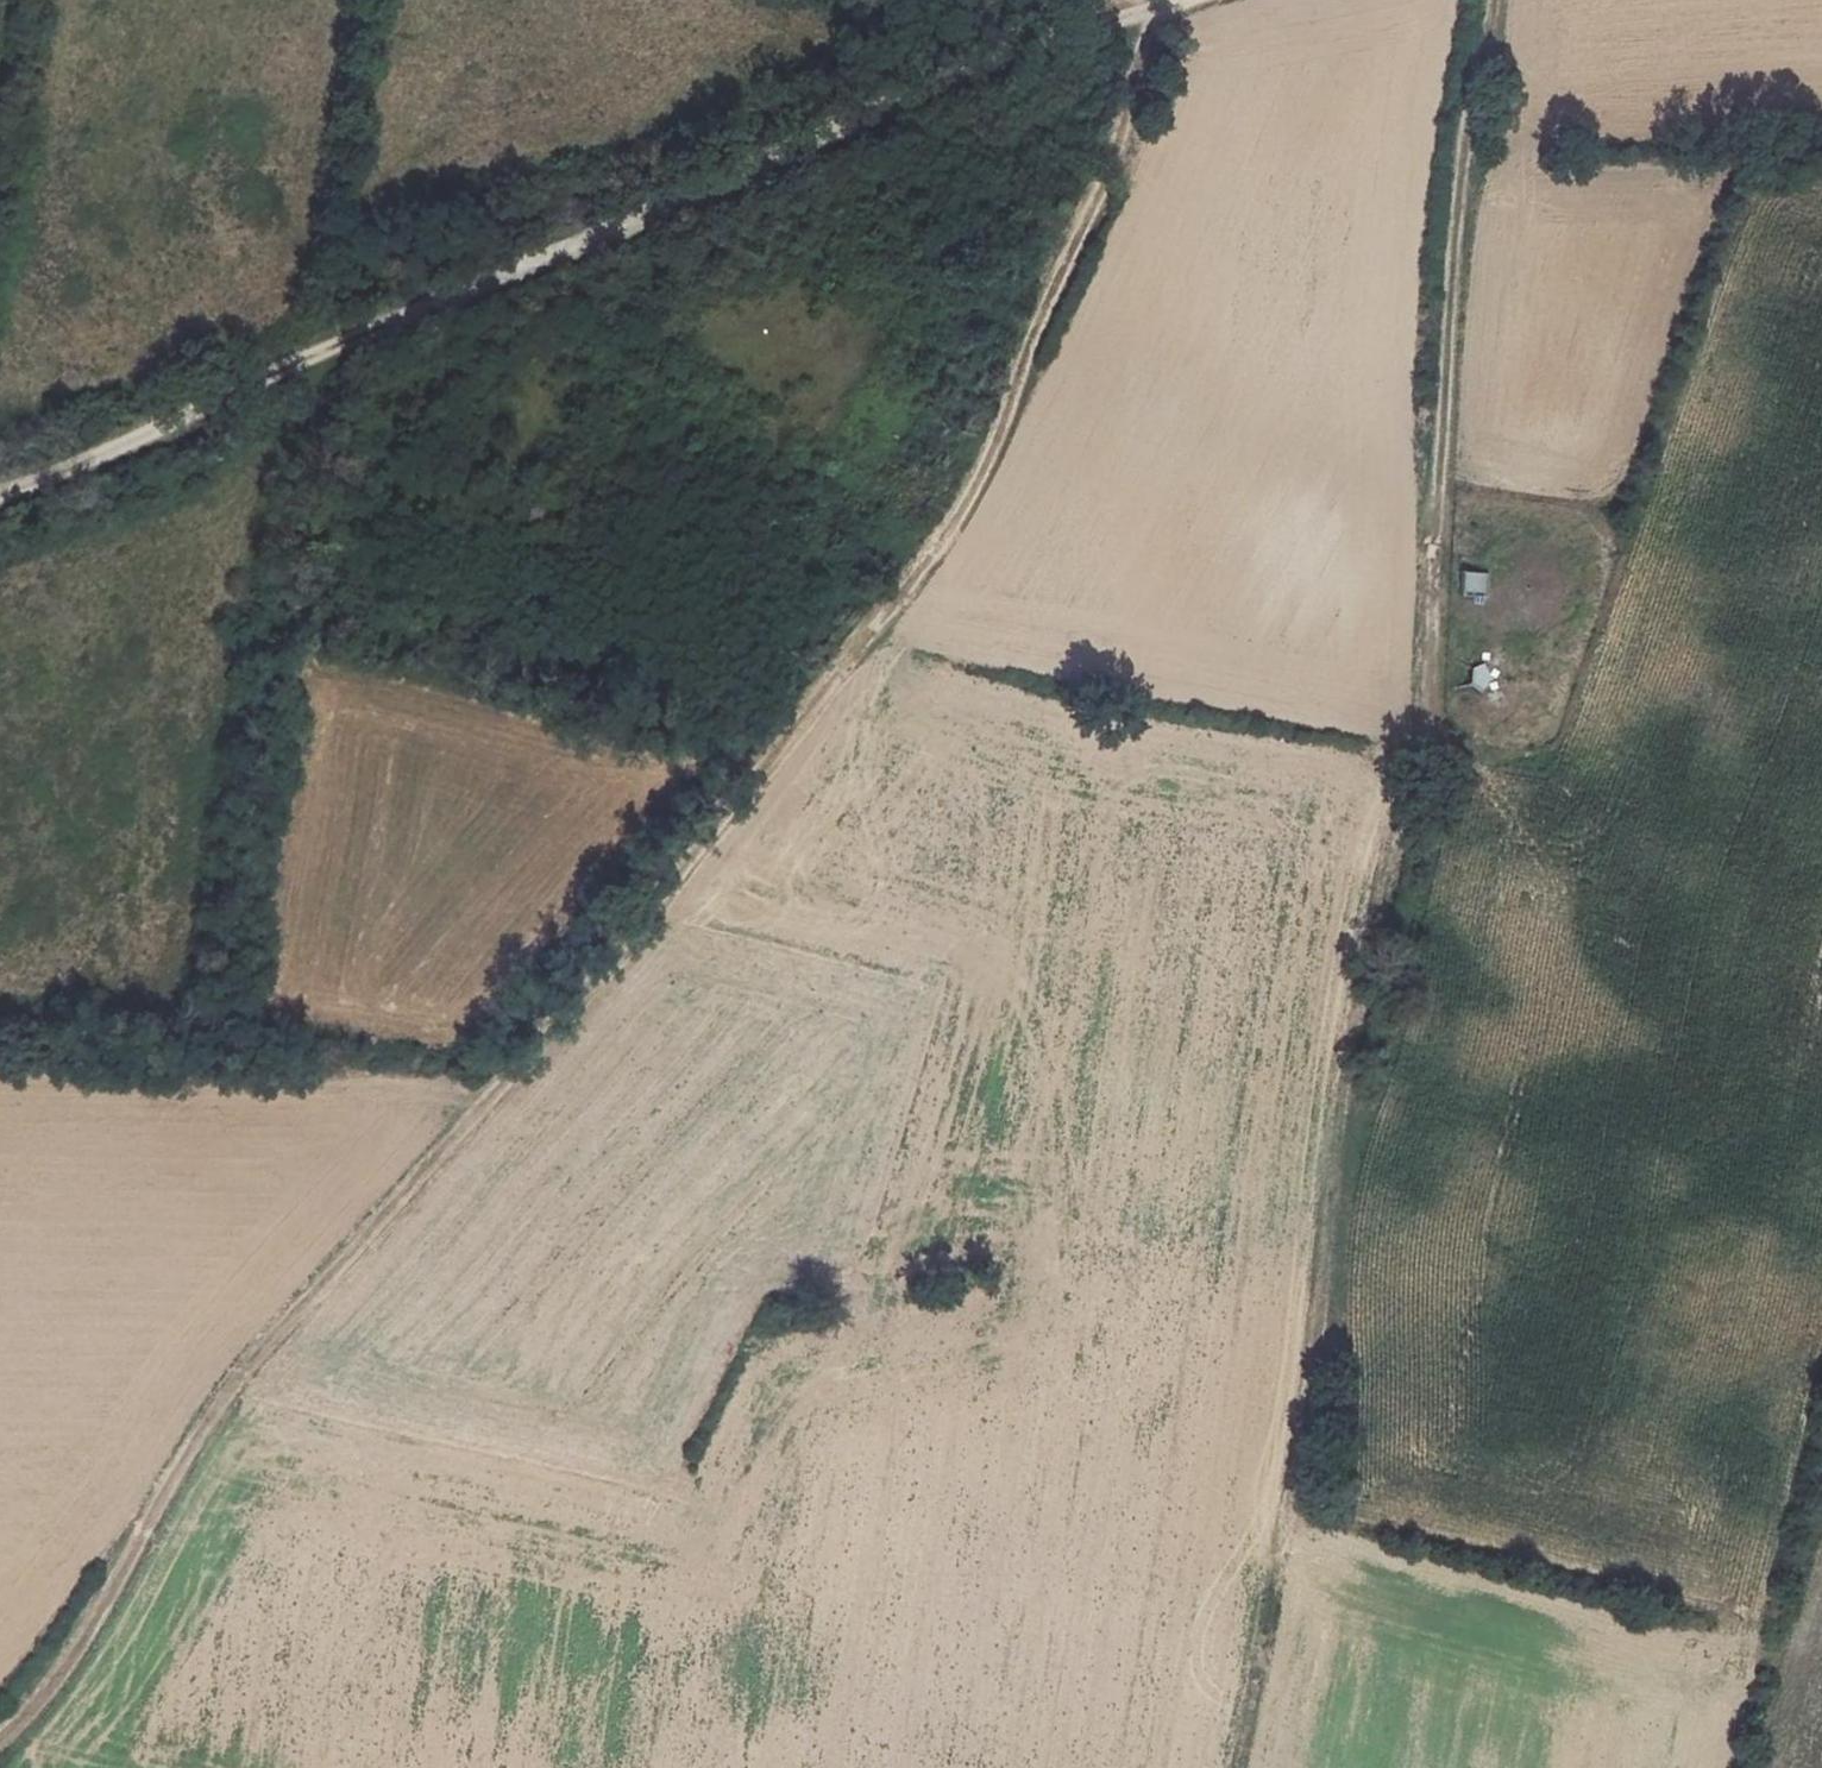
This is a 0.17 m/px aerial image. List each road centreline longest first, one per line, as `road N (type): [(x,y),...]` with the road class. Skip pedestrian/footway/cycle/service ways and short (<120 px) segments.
road 1 (track): [(0,1691),(220,1370),(480,1086),(964,501),(1161,11)]
road 2 (track): [(0,497),(379,327),(1190,0)]

